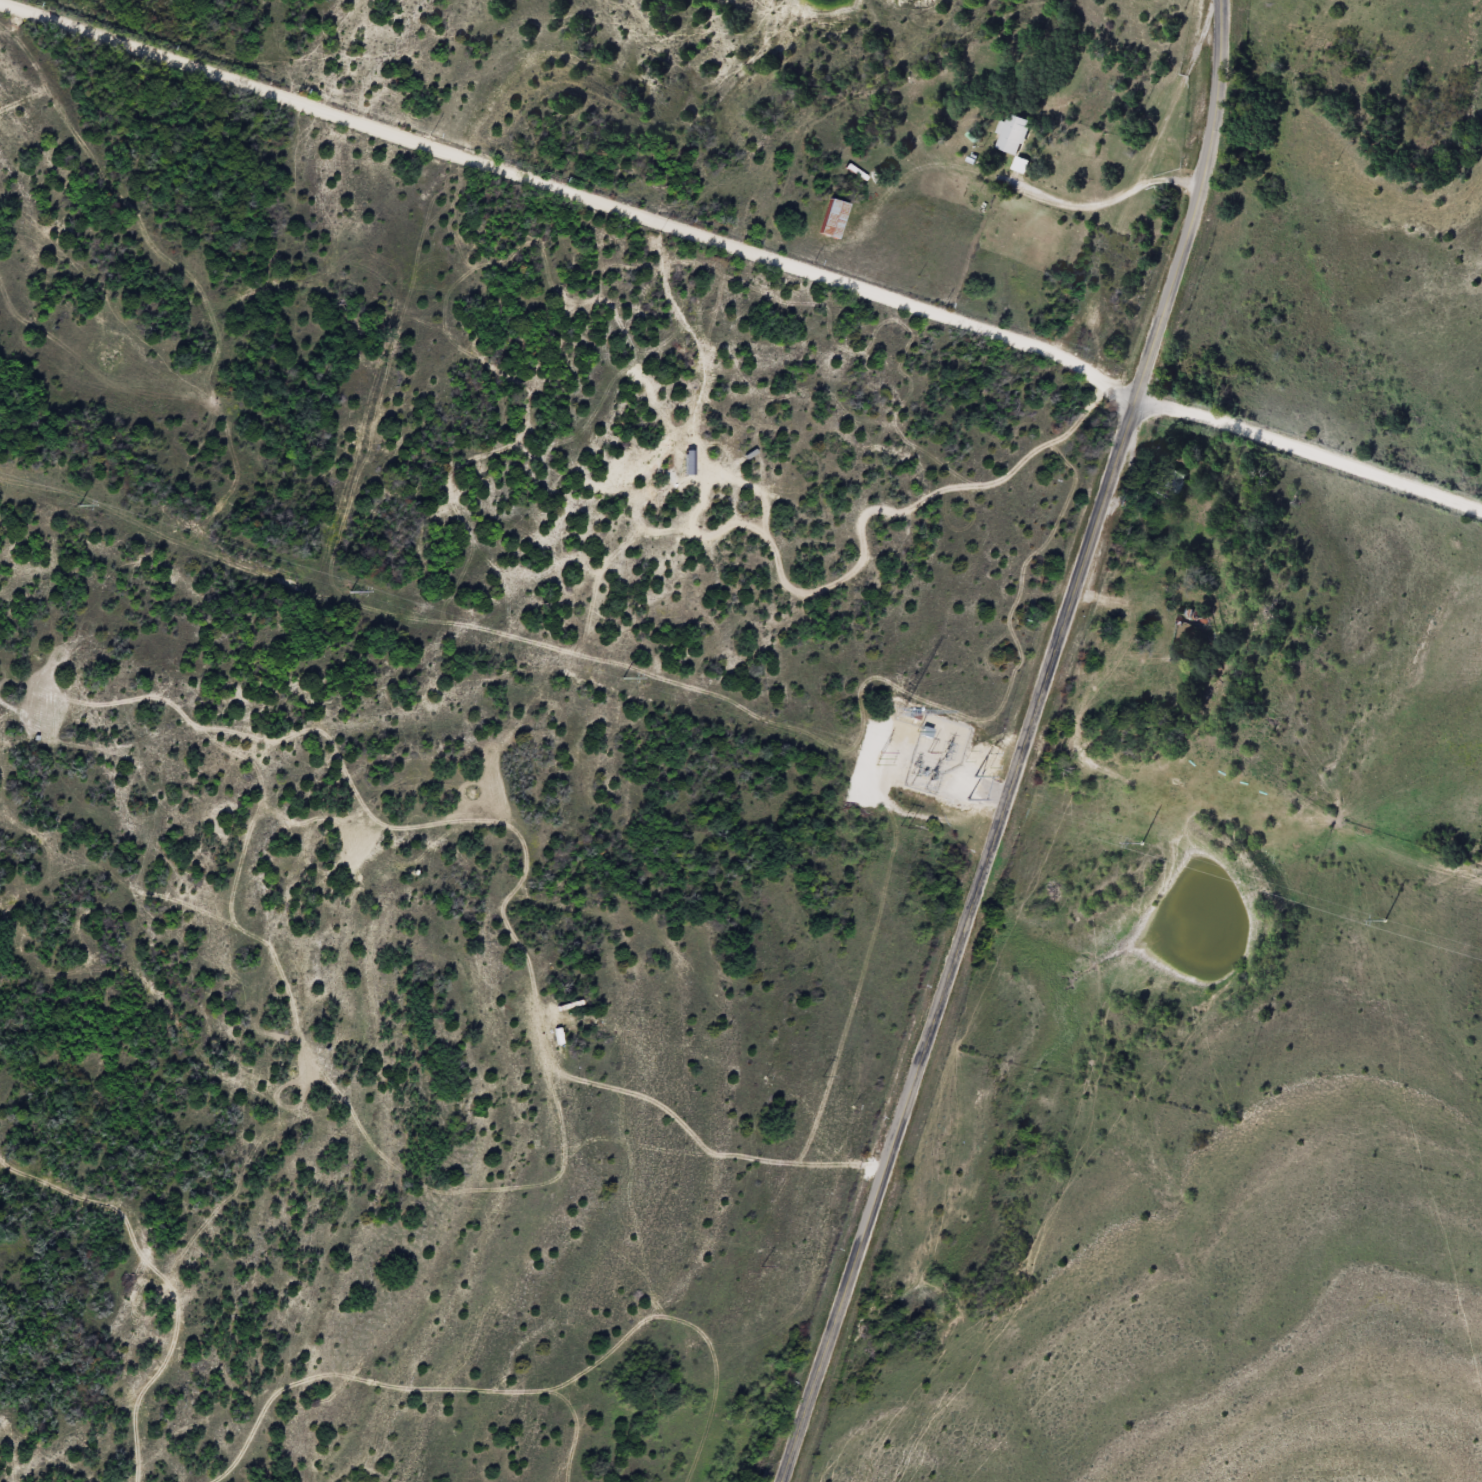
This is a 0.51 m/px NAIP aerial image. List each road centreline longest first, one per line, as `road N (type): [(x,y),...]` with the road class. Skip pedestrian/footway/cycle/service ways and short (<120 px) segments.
road 1 (residential): [(1481,512),(1131,401),(0,6)]
road 2 (secondary): [(1219,0),(1210,145),(1182,255),(780,1481)]

